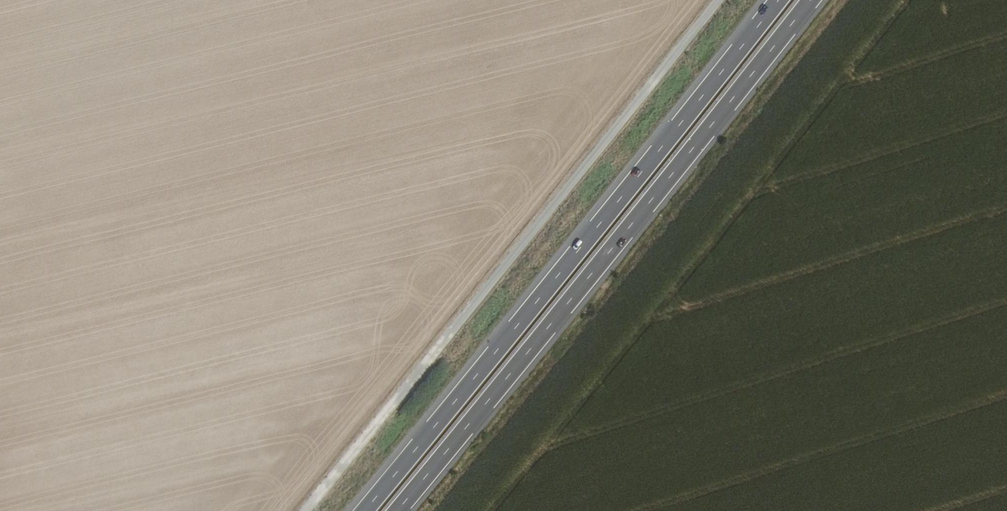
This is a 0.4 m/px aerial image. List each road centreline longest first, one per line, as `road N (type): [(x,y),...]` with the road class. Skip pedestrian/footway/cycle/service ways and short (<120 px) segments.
road 1 (track): [(297,510),(710,0)]
road 2 (trunk): [(398,510),(811,0)]
road 3 (trunk): [(779,0),(369,510)]

